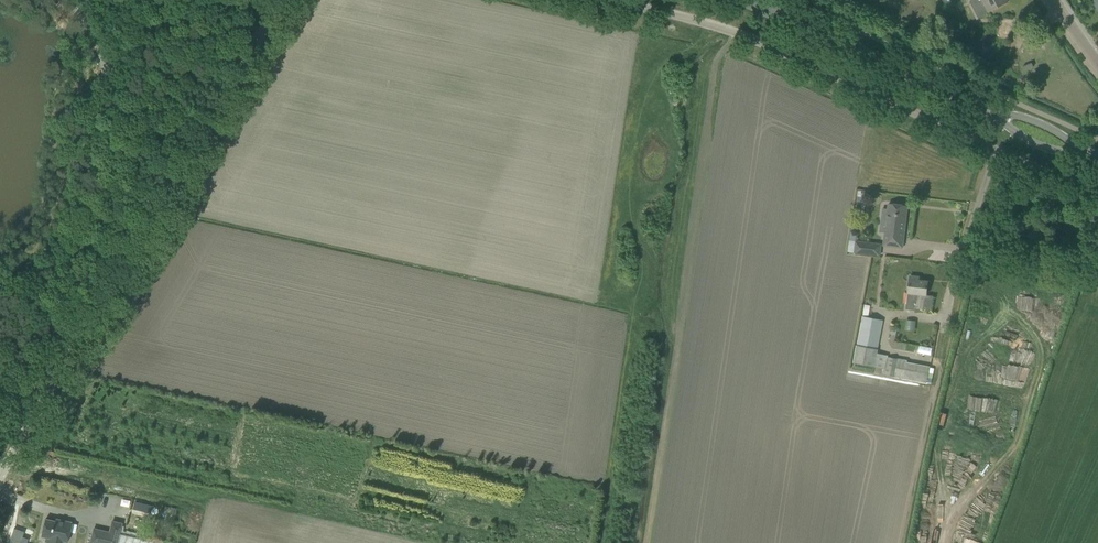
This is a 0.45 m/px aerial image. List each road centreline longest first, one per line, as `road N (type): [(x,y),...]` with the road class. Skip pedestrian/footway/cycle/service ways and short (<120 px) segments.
road 1 (unclassified): [(0,474),(285,0)]
road 2 (unclassified): [(994,153),(730,30),(604,0)]
road 3 (secondary): [(982,108),(745,0)]
road 4 (residential): [(944,318),(994,153)]
road 5 (secondary): [(982,108),(1033,142),(1097,167)]
road 6 (secondary): [(1097,154),(1037,120),(982,108)]

